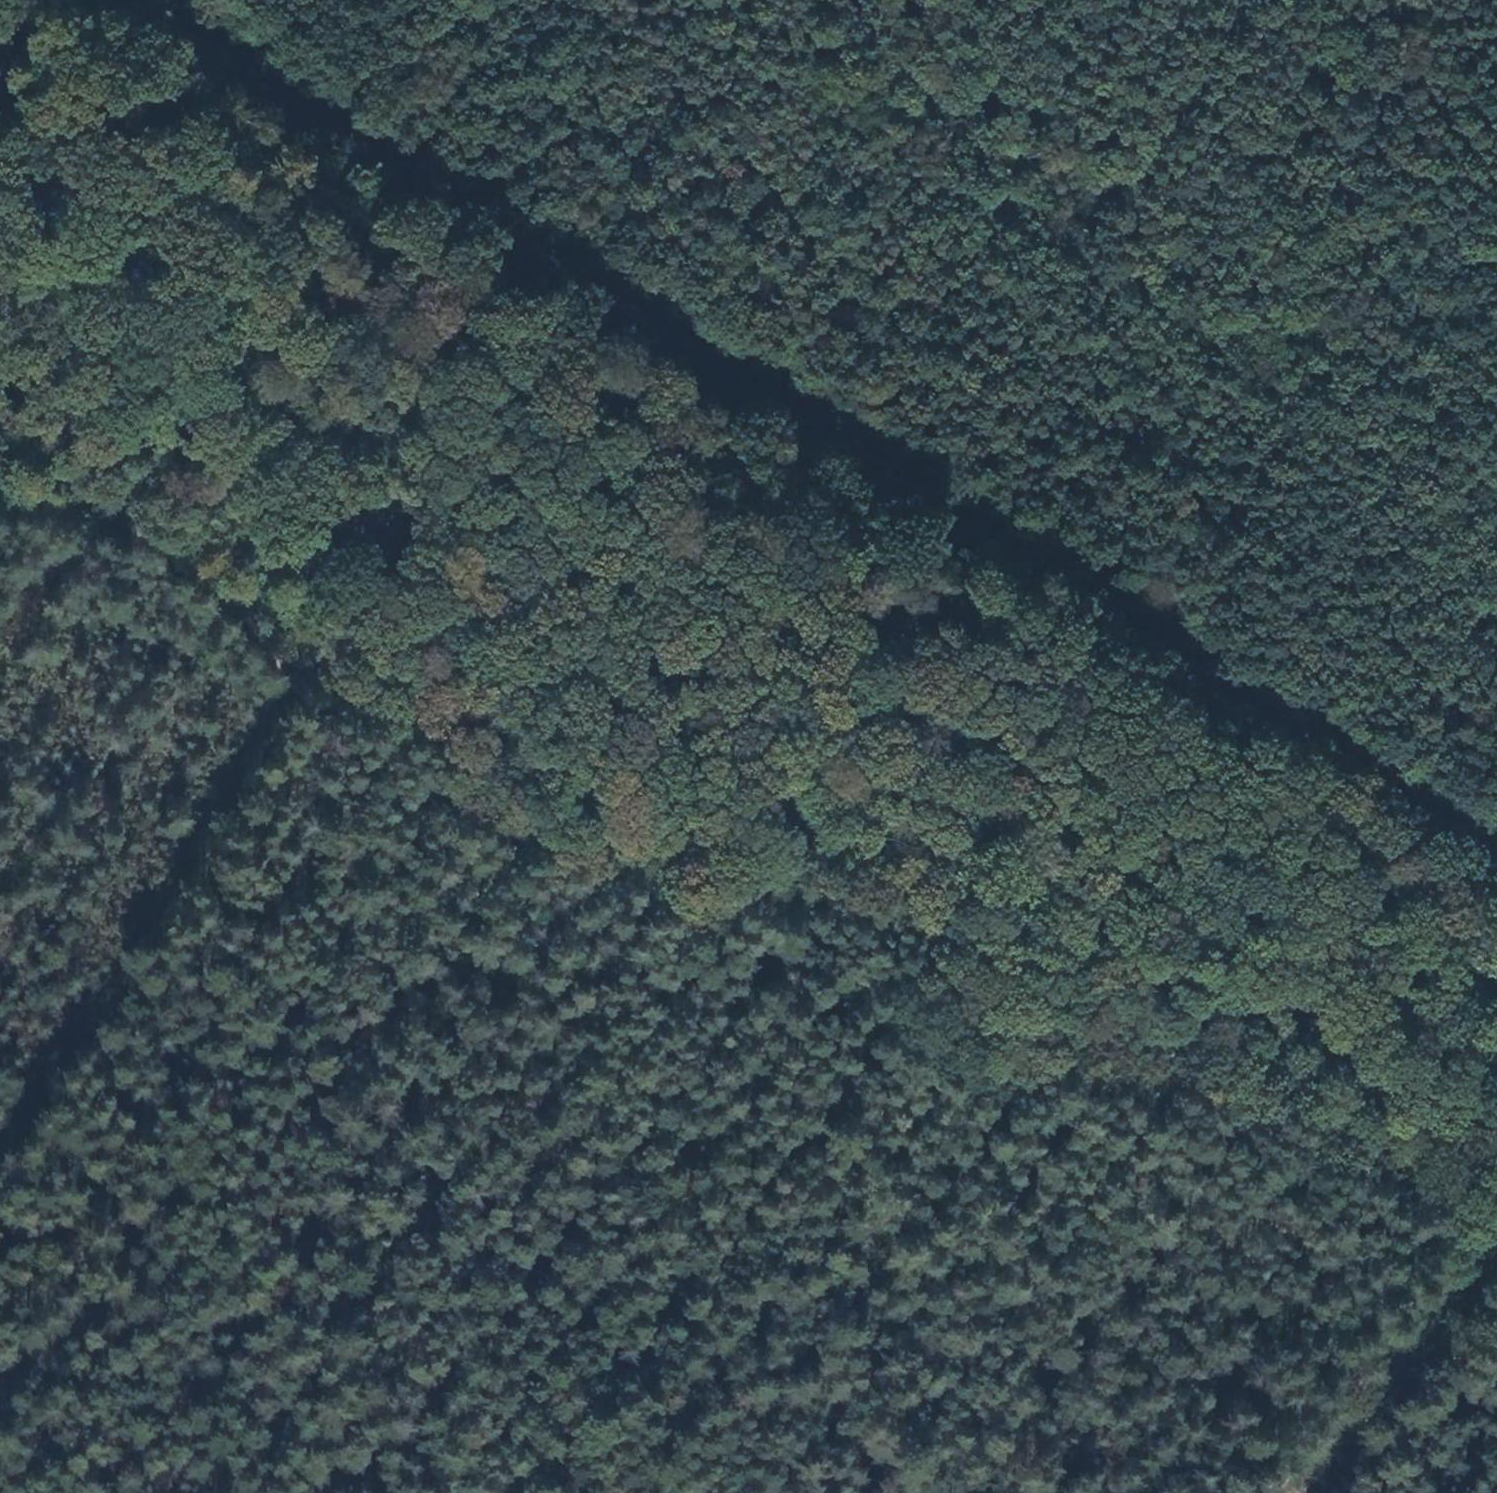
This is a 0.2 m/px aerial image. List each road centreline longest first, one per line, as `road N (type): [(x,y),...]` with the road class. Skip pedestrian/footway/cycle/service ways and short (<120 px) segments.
road 1 (track): [(1496,861),(120,0)]
road 2 (track): [(1496,1231),(1298,1492)]

